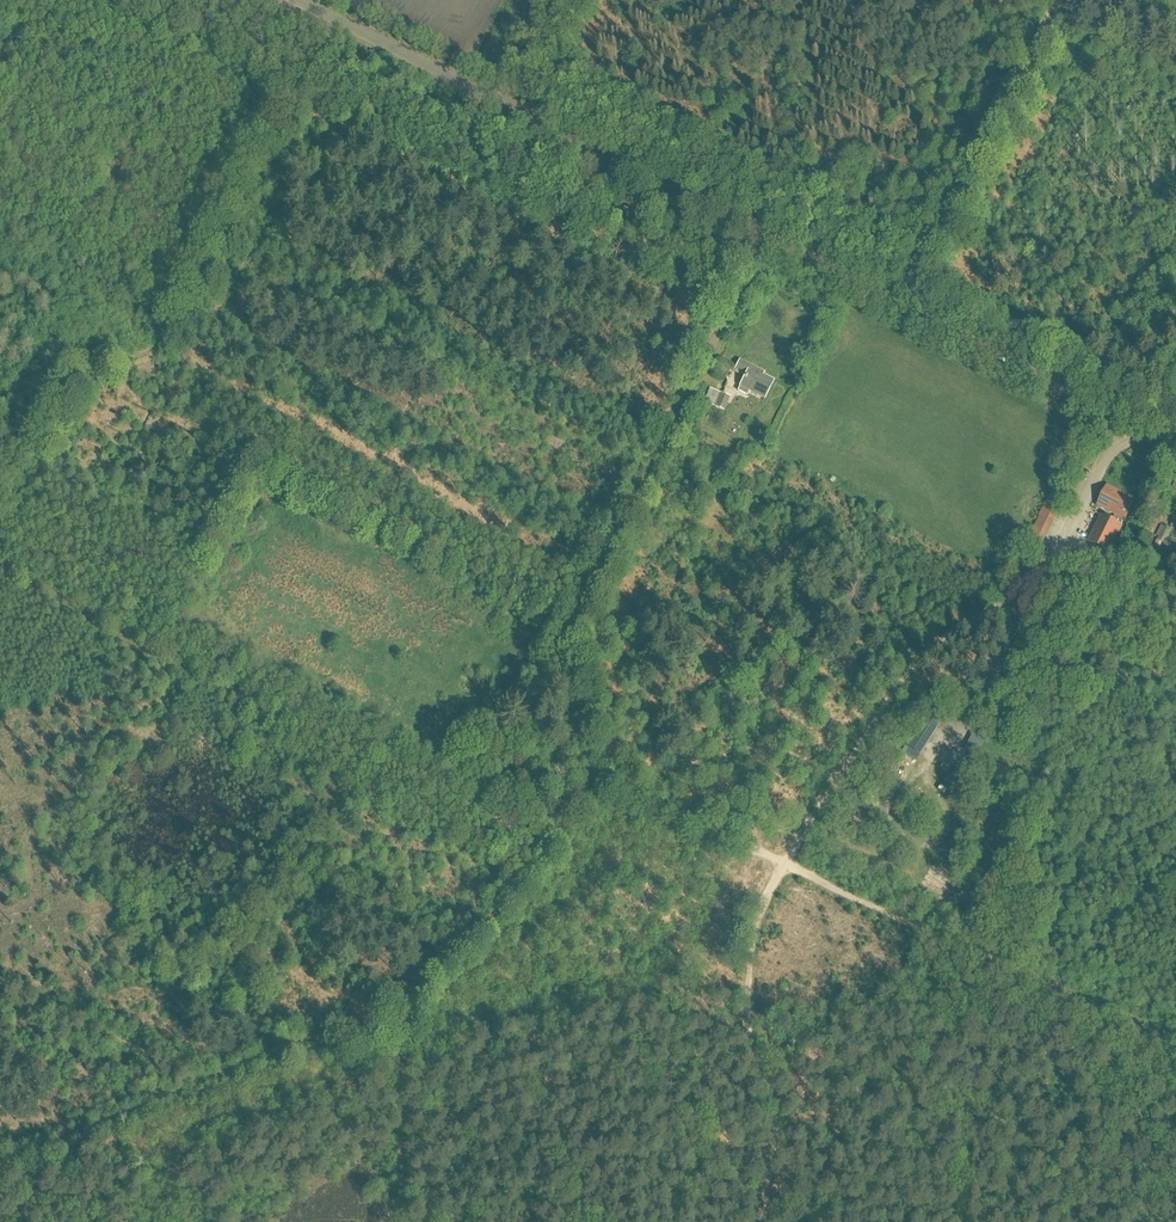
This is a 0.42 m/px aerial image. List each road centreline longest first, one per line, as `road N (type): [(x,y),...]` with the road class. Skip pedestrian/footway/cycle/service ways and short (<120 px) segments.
road 1 (tertiary): [(1124,422),(294,0)]
road 2 (track): [(587,756),(565,635),(666,421),(765,240)]
road 3 (track): [(455,788),(407,772),(0,564)]
road 4 (track): [(786,864),(917,662),(1052,570)]
road 5 (unclassified): [(930,760),(947,736),(970,728),(983,710),(1124,422)]
road 6 (track): [(760,1221),(774,1124),(744,1009),(746,981),(764,904),(786,864)]
road 7 (track): [(901,308),(939,237),(962,165),(1057,0)]
road 8 (track): [(1062,991),(786,864)]
road 9 (track): [(0,985),(203,1083)]
road 10 (track): [(0,1164),(203,1083)]
road 11 (track): [(203,1083),(351,1020),(402,1039)]
road 12 (track): [(786,864),(590,783)]
road 13 (track): [(402,1039),(401,1183),(384,1221)]

